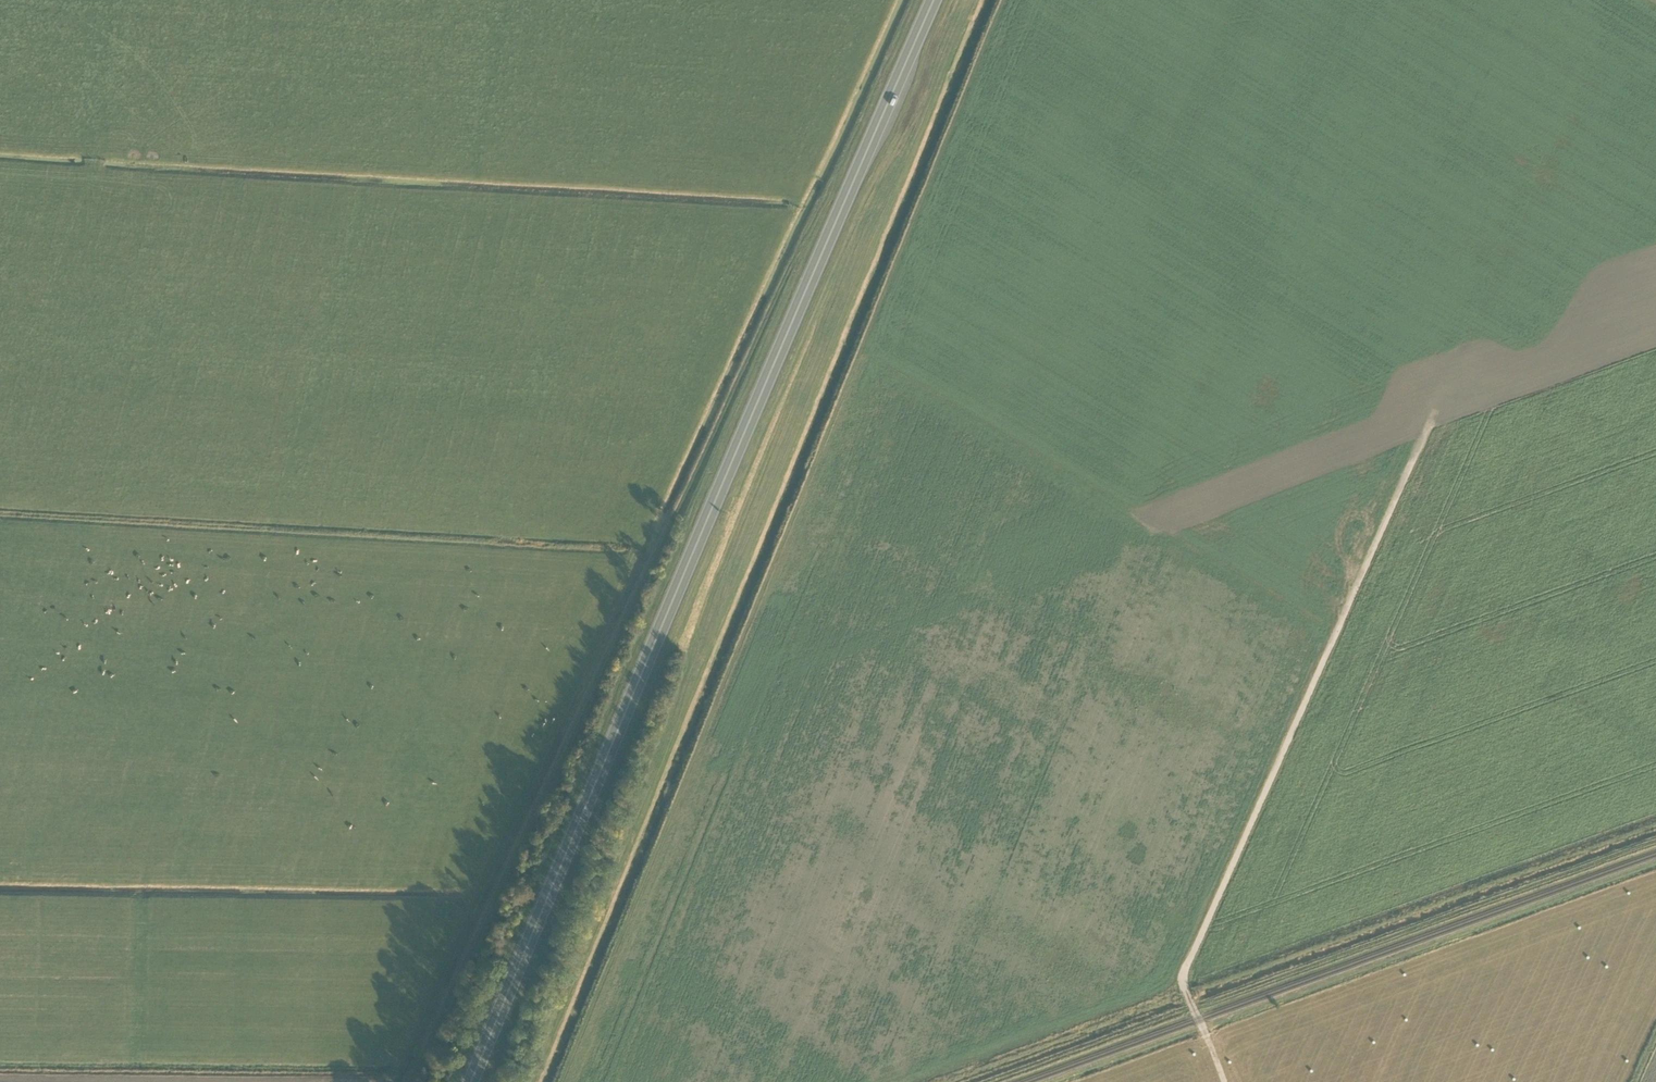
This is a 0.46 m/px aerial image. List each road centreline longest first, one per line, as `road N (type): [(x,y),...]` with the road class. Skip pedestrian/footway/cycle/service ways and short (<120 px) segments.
road 1 (trunk): [(471,1081),(933,0)]

